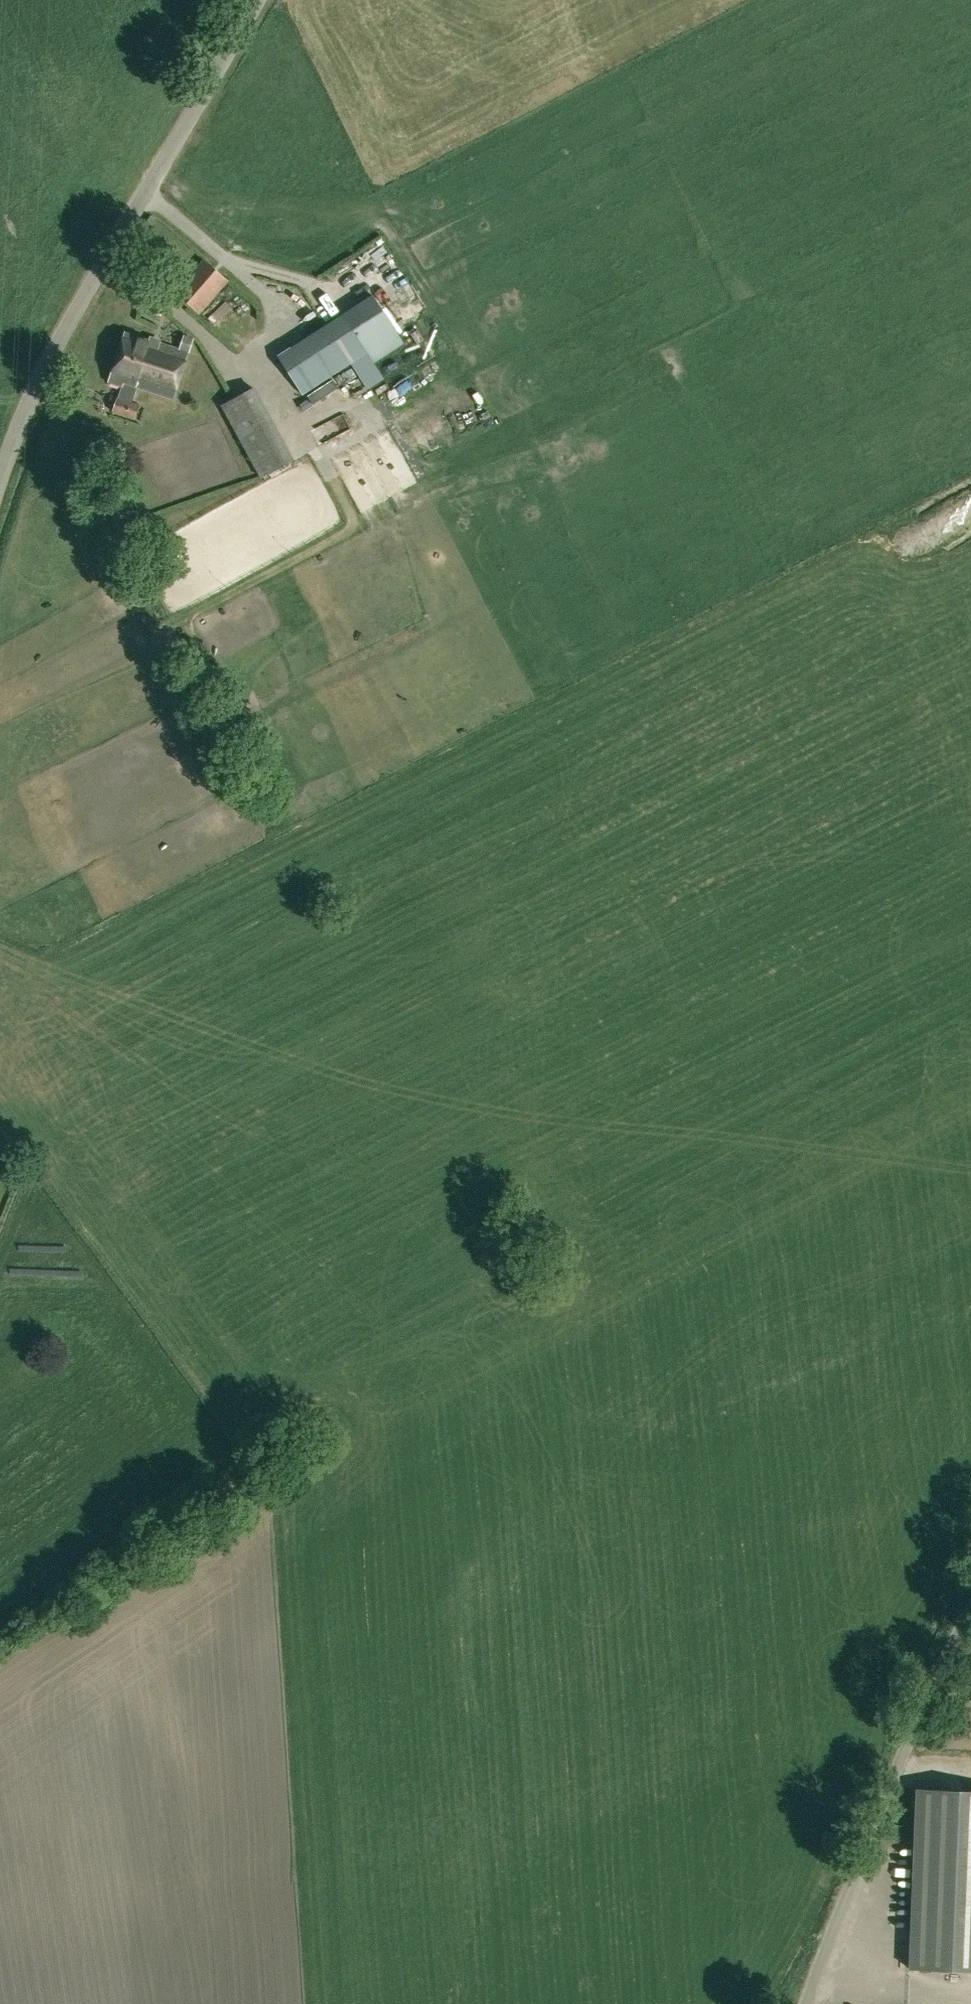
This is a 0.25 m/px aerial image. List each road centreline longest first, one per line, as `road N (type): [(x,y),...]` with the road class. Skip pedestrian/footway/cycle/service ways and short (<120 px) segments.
road 1 (unclassified): [(0,477),(55,345),(257,0)]
road 2 (unclassified): [(805,2003),(917,1718),(970,1606)]

